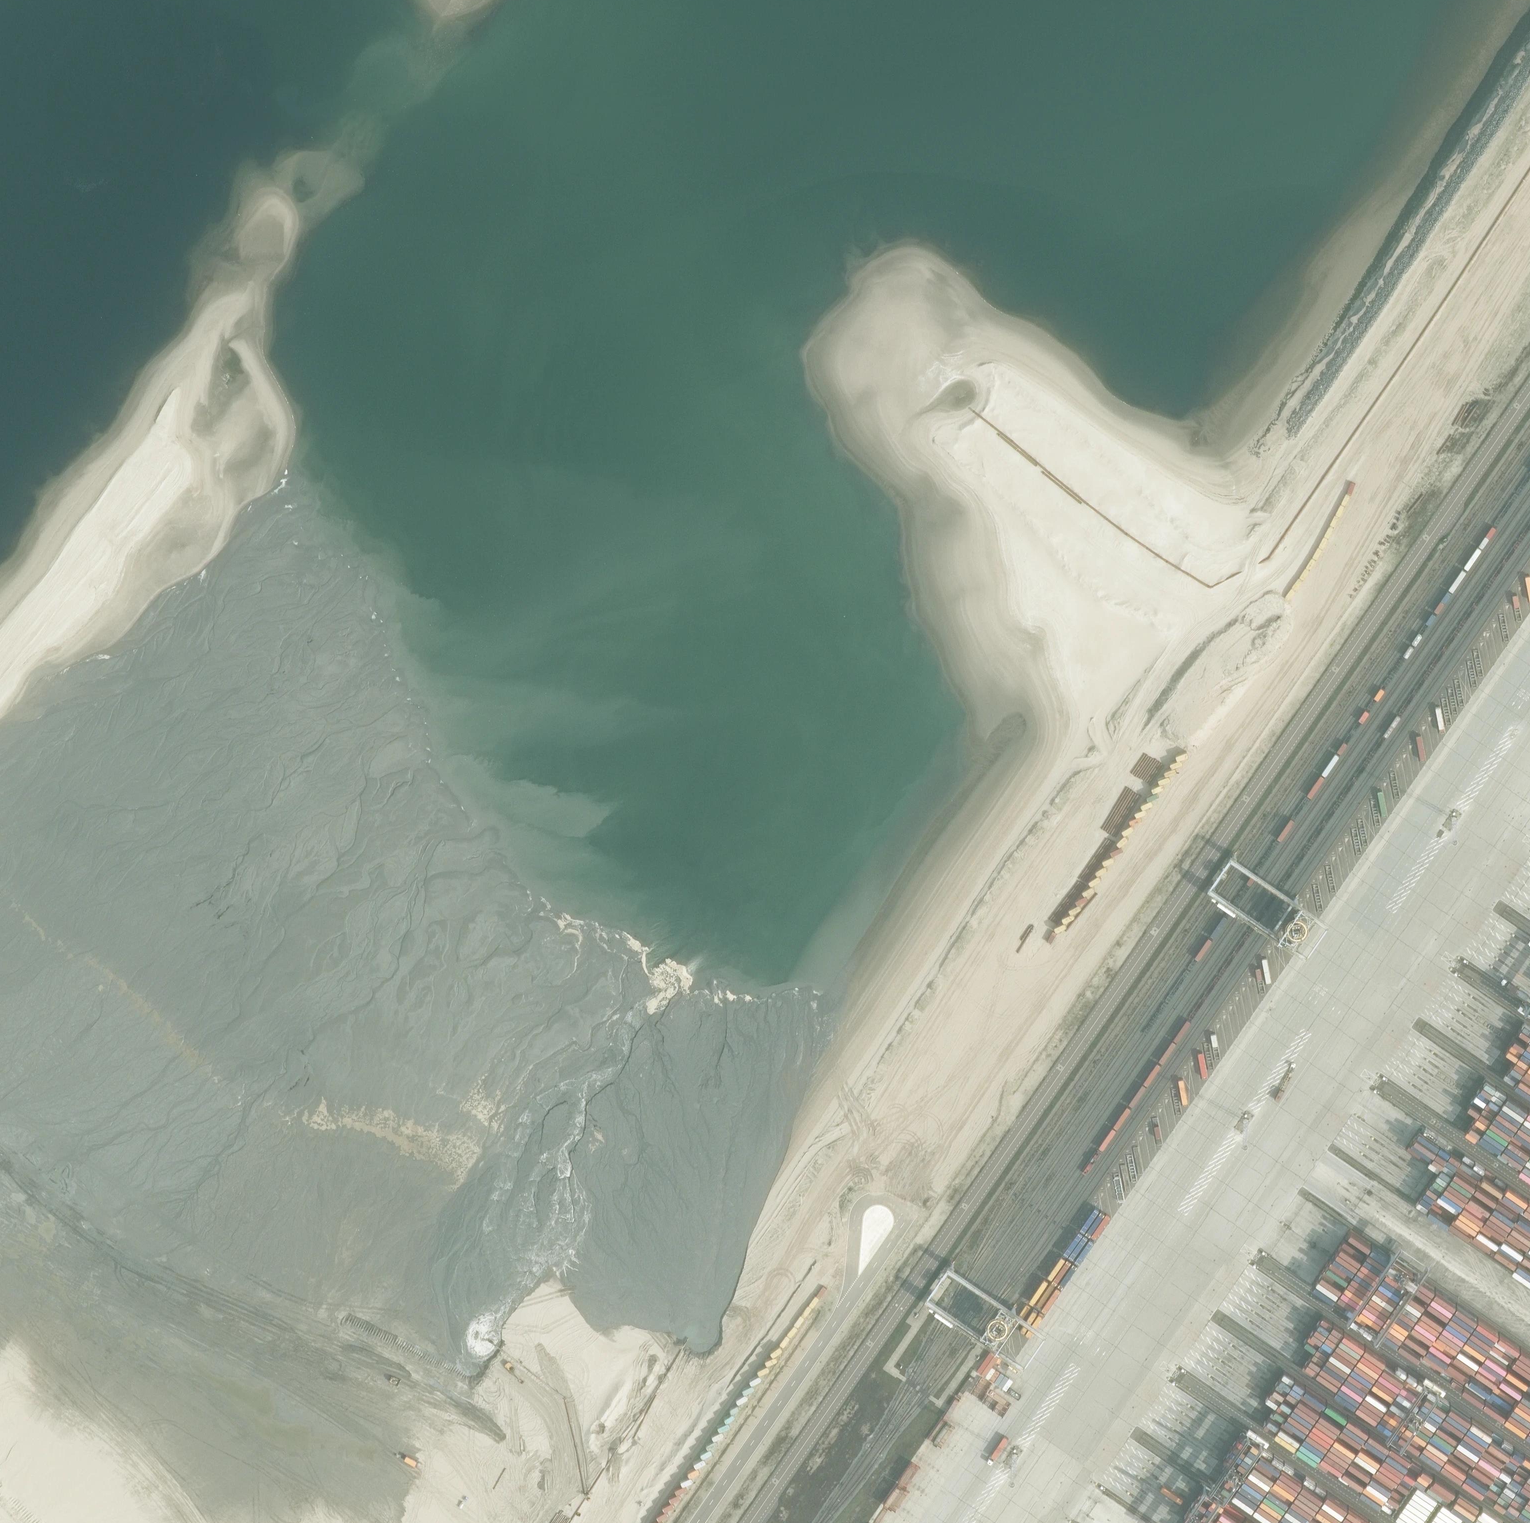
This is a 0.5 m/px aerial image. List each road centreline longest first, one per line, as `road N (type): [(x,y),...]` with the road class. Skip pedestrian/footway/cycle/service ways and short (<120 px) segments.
road 1 (unclassified): [(852,1298),(697,1522)]
road 2 (unclassified): [(909,1217),(885,1198),(859,1208),(852,1298)]

